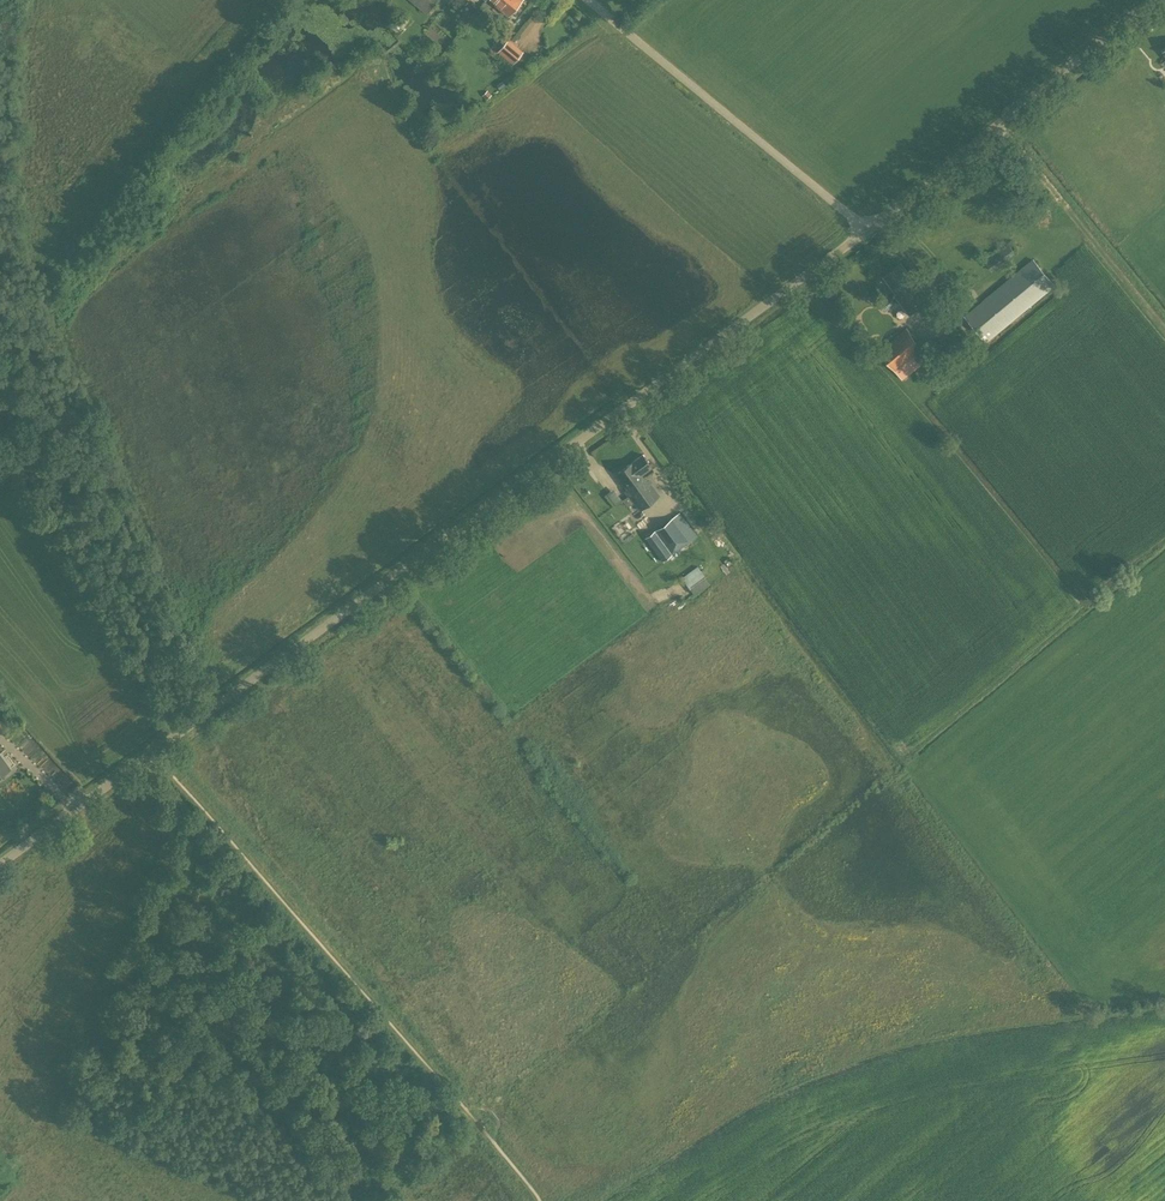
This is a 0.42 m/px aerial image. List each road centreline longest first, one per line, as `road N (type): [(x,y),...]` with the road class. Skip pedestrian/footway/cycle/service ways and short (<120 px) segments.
road 1 (unclassified): [(0,864),(863,234)]
road 2 (unclassified): [(863,234),(1160,0)]
road 3 (unclassified): [(863,234),(584,0)]

